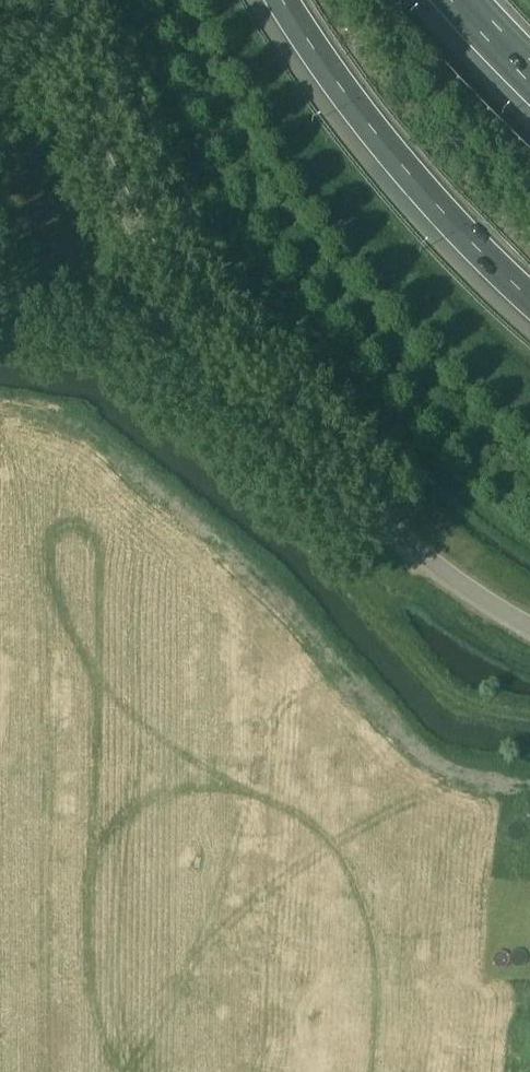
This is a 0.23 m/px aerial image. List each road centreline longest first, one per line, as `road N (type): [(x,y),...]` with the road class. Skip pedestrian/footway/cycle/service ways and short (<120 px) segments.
road 1 (motorway): [(285,0),(424,192),(529,302)]

